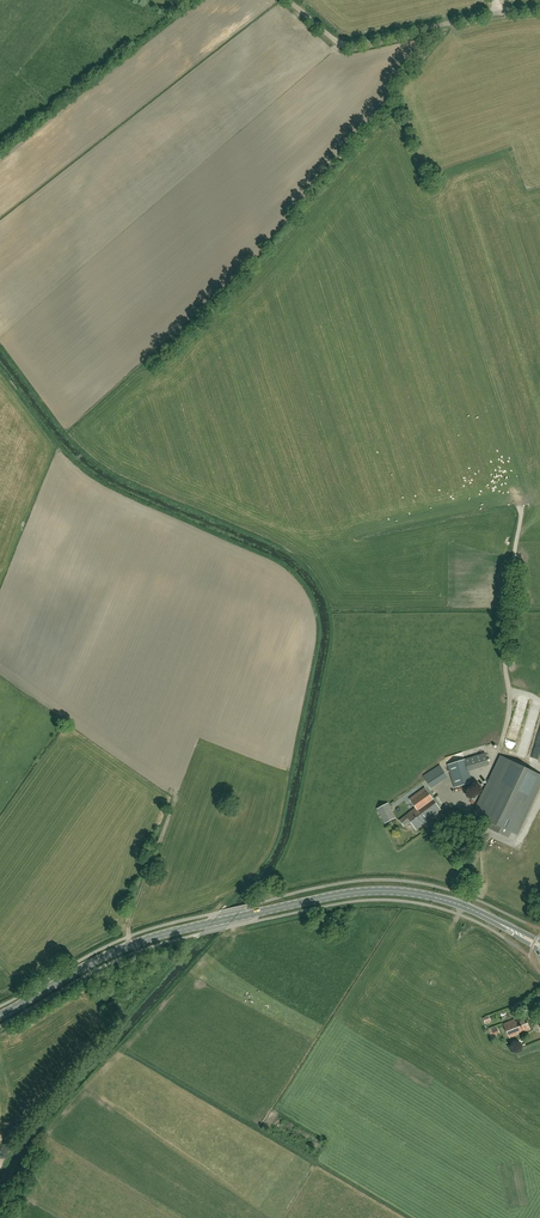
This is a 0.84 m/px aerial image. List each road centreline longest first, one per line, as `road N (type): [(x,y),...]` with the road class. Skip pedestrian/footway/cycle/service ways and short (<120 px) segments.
road 1 (primary): [(211,923),(353,892),(396,891),(464,906),(539,946)]
road 2 (unclassified): [(539,11),(350,46),(287,0)]
road 3 (primary): [(211,923),(101,957),(0,1012)]

